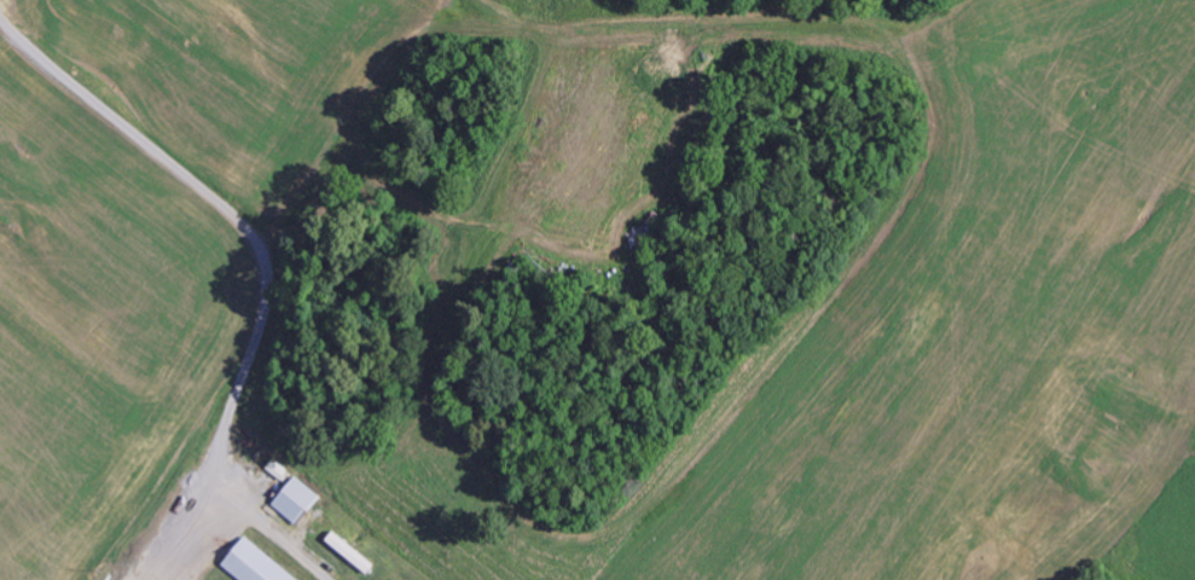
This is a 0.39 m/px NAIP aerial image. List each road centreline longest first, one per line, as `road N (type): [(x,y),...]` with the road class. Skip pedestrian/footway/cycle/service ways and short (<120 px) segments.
road 1 (residential): [(737,0),(697,128)]

